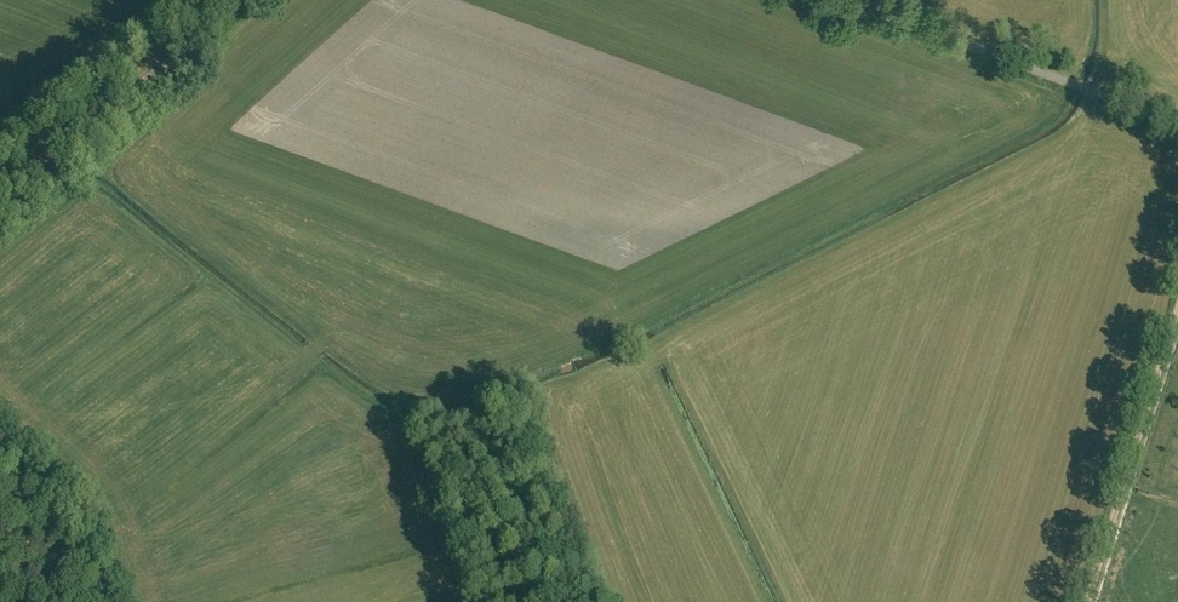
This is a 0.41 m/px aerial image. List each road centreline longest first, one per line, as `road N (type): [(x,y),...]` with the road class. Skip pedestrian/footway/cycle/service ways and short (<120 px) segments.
road 1 (unclassified): [(1177,123),(845,0)]
road 2 (tertiary): [(0,198),(243,0)]
road 3 (track): [(1089,601),(1177,311)]

